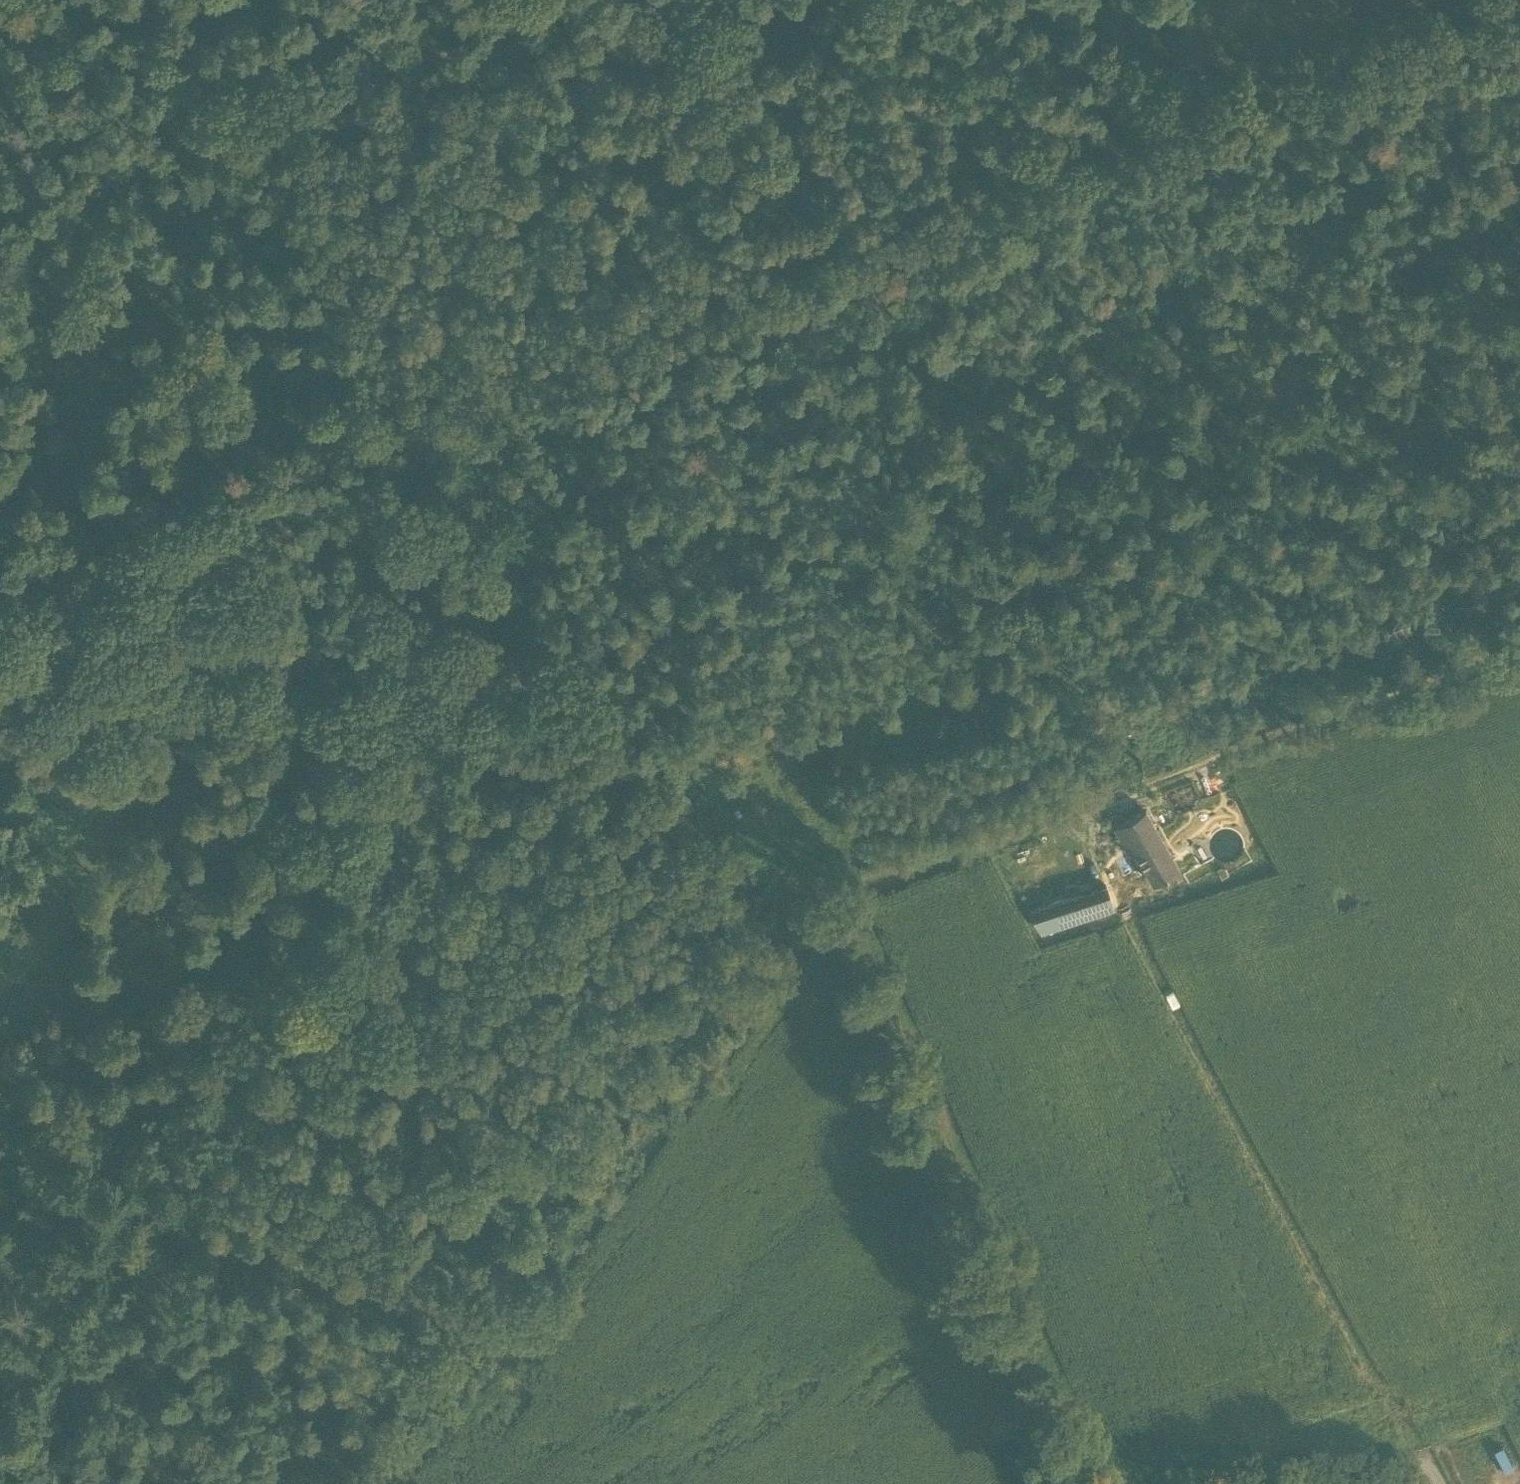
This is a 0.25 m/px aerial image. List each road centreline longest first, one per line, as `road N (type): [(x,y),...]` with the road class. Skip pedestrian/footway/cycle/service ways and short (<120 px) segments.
road 1 (track): [(863,204),(825,228),(317,412),(0,628)]
road 2 (track): [(867,895),(1519,641)]
road 3 (track): [(1424,1459),(1135,913)]
road 4 (track): [(1455,8),(1246,77),(1157,57)]
road 5 (track): [(540,644),(683,789)]

